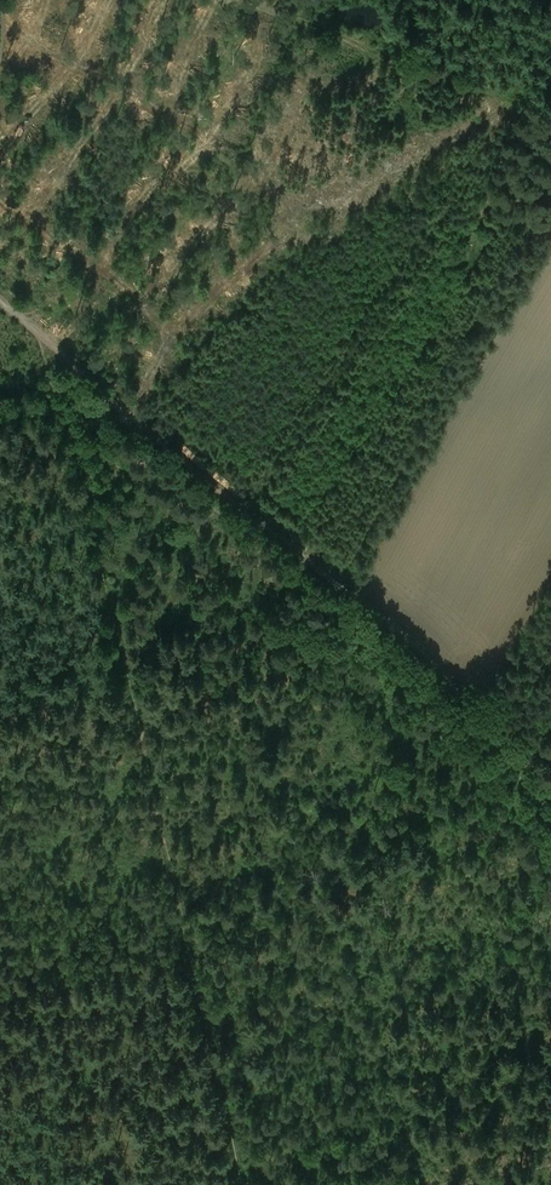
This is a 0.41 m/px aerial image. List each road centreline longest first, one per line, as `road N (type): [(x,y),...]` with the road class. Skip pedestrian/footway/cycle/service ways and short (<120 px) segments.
road 1 (track): [(235,1184),(68,373)]
road 2 (track): [(68,373),(428,656),(550,814)]

